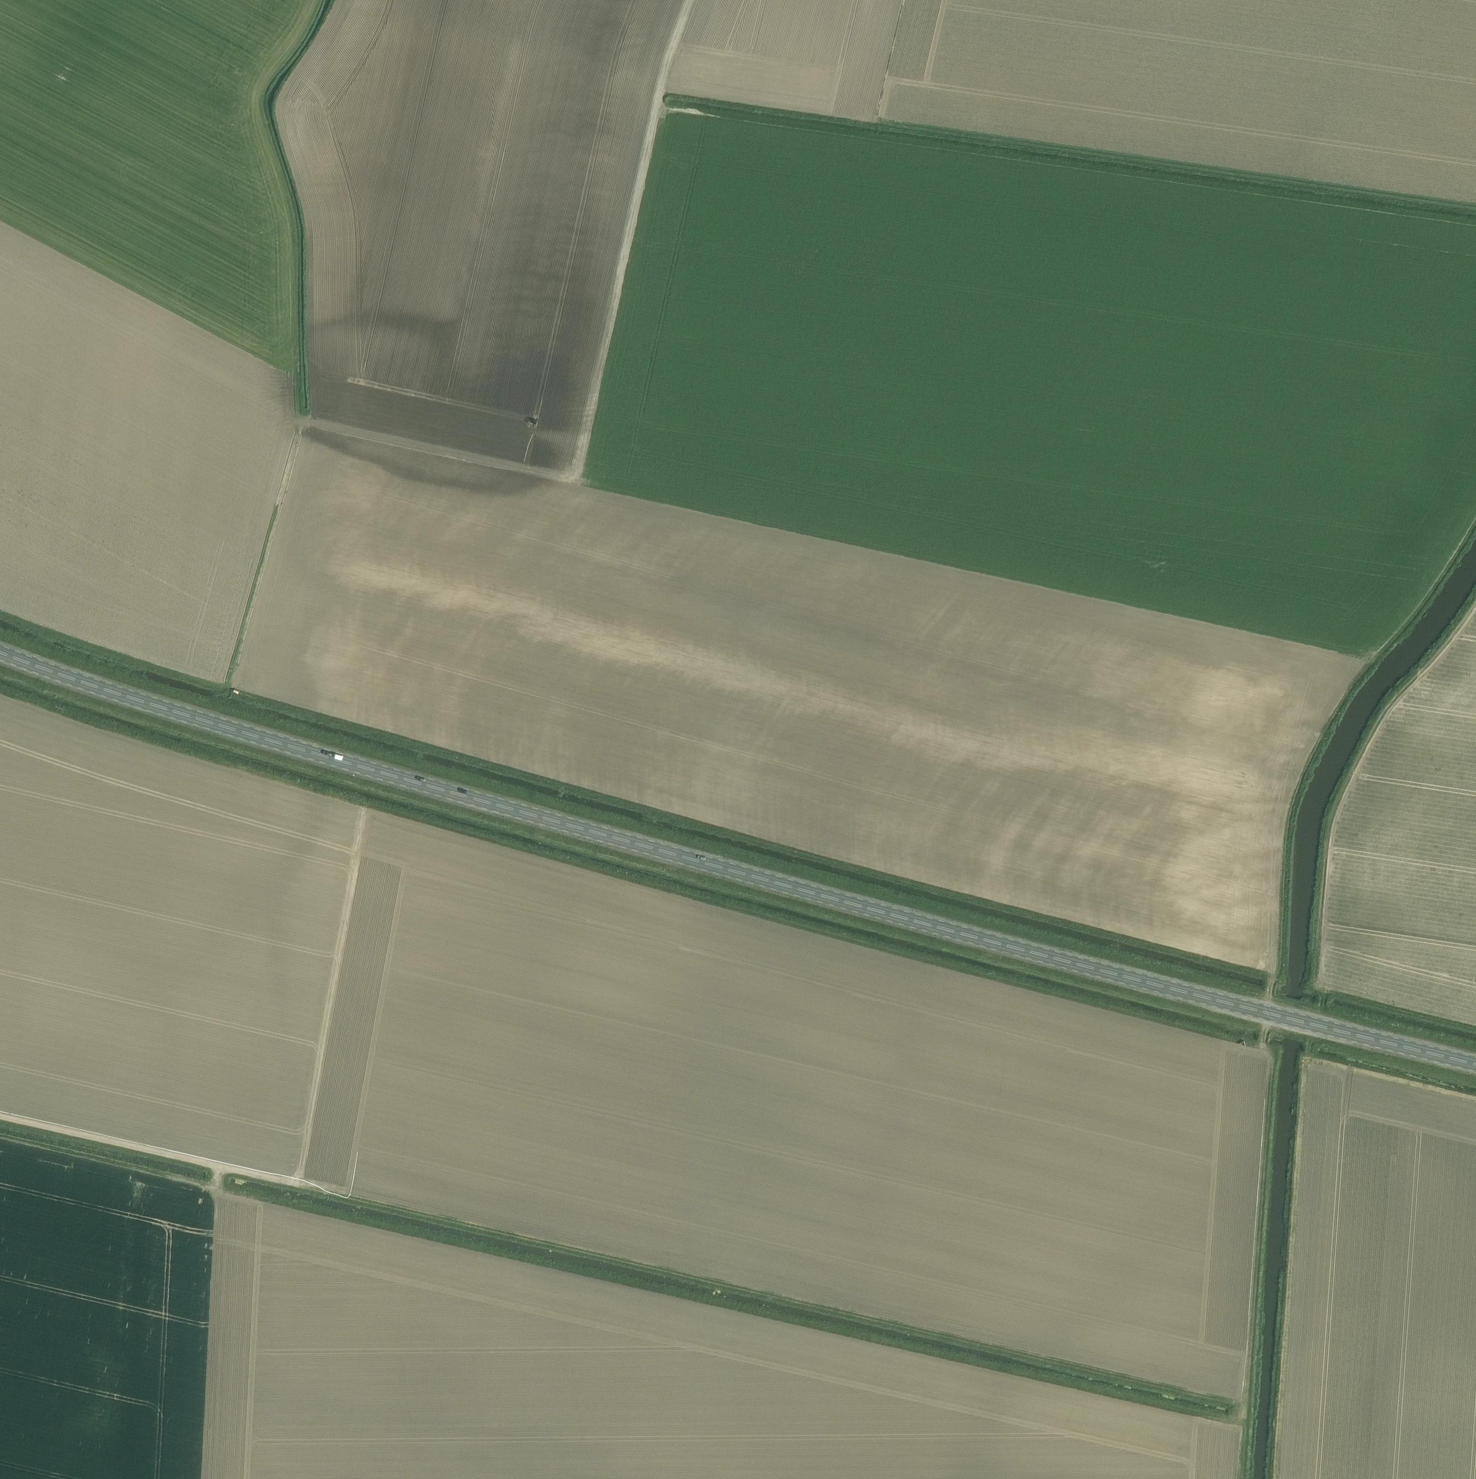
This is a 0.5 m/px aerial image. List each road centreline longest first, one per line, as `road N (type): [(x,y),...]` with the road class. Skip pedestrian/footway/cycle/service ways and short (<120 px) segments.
road 1 (primary): [(1475,1063),(753,876),(218,725),(0,652)]
road 2 (track): [(293,422),(565,476),(578,468),(662,81),(690,0)]

